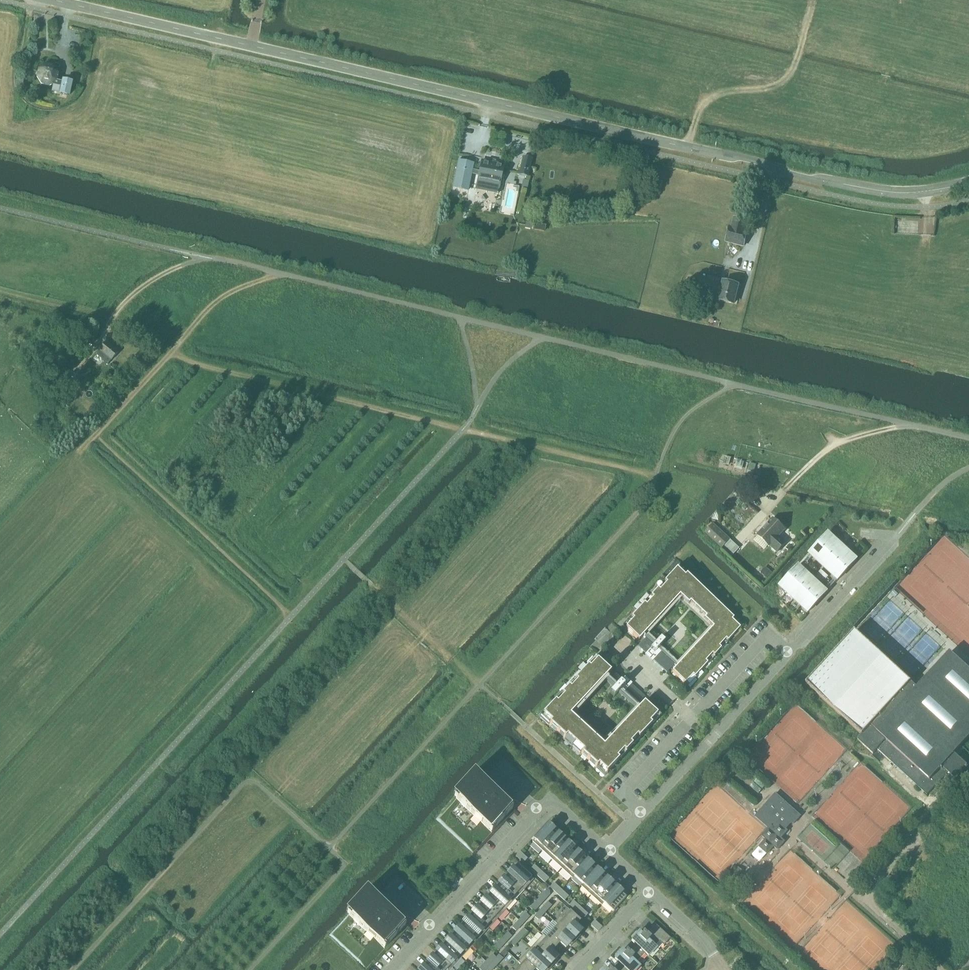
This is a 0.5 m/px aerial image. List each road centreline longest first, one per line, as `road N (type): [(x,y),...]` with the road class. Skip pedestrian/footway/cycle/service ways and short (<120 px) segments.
road 1 (tertiary): [(968,181),(906,192),(850,185),(53,0)]
road 2 (unclassified): [(968,439),(226,261)]
road 3 (track): [(655,475),(222,371),(173,351)]
road 4 (residential): [(642,814),(619,792),(766,633),(789,655)]
road 5 (residential): [(796,768),(900,657),(968,721)]
road 6 (residential): [(391,969),(545,802),(556,804)]
road 7 (residential): [(642,814),(789,655)]
road 8 (track): [(810,0),(793,67),(773,83),(703,100),(686,146)]
road 9 (residential): [(810,780),(931,893),(897,930)]
road 10 (residential): [(81,758),(218,616)]
road 11 (residential): [(16,693),(146,562)]
road 12 (residential): [(789,655),(911,520)]
road 13 (residential): [(671,841),(765,739),(796,768)]
road 14 (residential): [(125,499),(84,463),(0,556)]
road 15 (track): [(173,351),(77,455),(84,463)]
road 16 (track): [(173,351),(227,292),(280,275)]
road 17 (residential): [(726,870),(810,780)]

